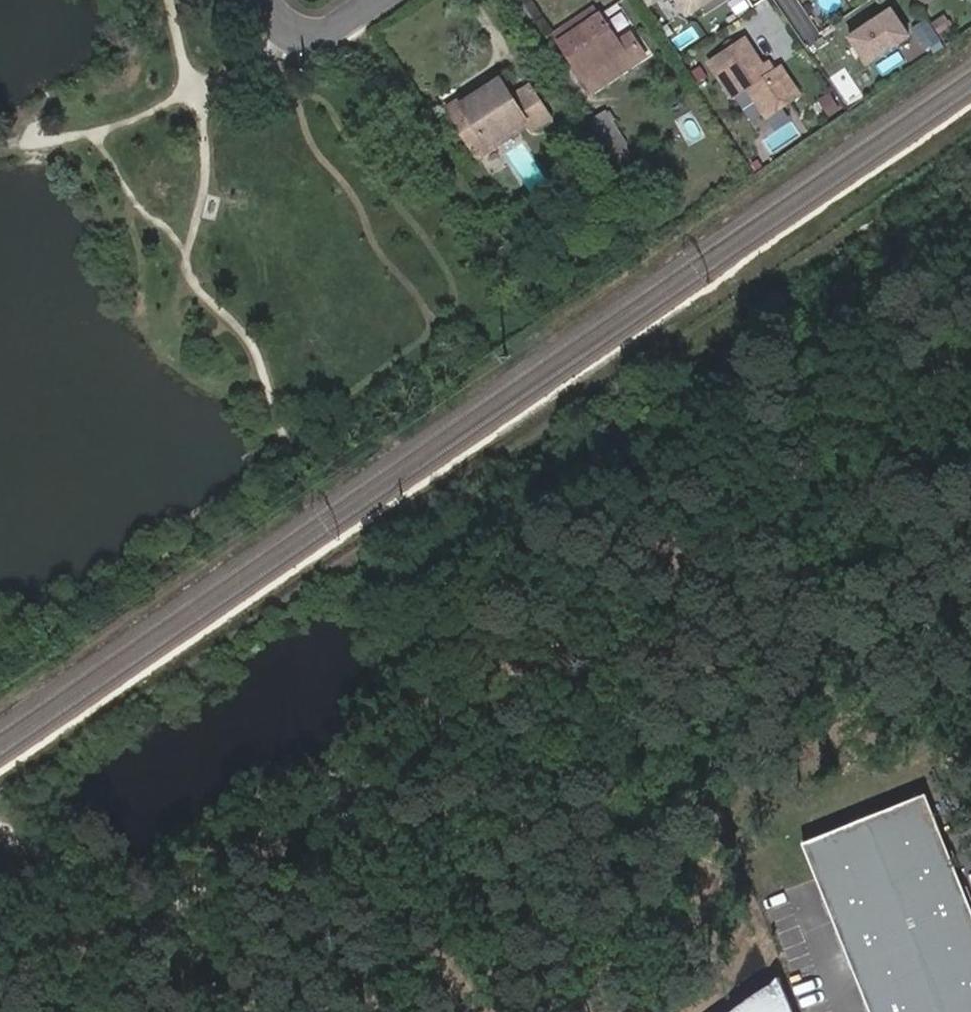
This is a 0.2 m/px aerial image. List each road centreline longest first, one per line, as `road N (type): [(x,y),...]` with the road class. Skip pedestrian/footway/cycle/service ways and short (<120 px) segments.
road 1 (residential): [(269,0),(303,35),(337,31),(383,0)]

